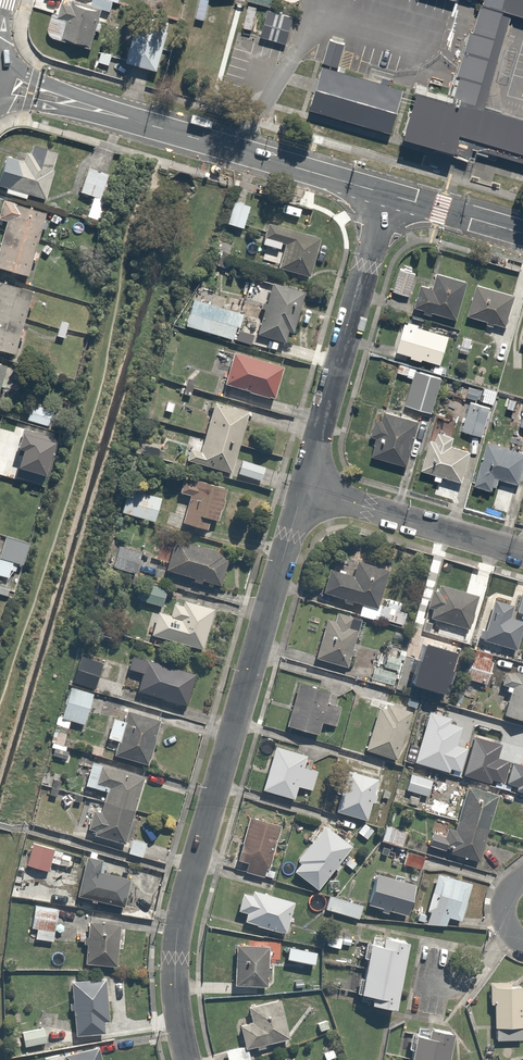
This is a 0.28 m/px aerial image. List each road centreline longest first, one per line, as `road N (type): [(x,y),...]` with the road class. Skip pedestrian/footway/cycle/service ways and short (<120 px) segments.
road 1 (residential): [(304,488),(180,919),(175,988),(187,1059)]
road 2 (tertiary): [(386,195),(7,86)]
road 3 (residential): [(386,195),(304,488)]
road 4 (residential): [(304,488),(522,553)]
road 5 (tertiary): [(522,234),(386,195)]

